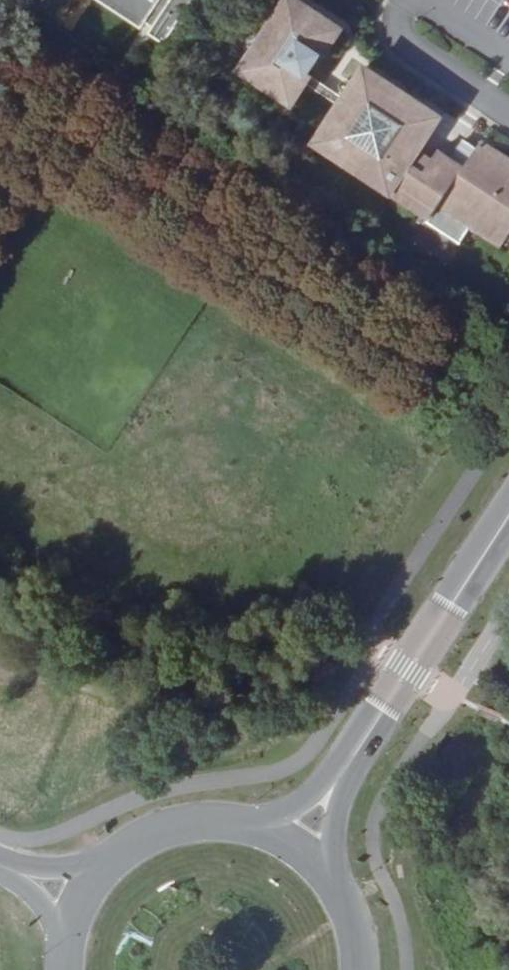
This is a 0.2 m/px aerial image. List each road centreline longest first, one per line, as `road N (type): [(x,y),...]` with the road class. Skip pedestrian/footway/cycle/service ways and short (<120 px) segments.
road 1 (secondary): [(508,515),(346,764)]
road 2 (primary): [(249,829),(175,829),(109,862)]
road 3 (secondary): [(332,888),(346,764)]

